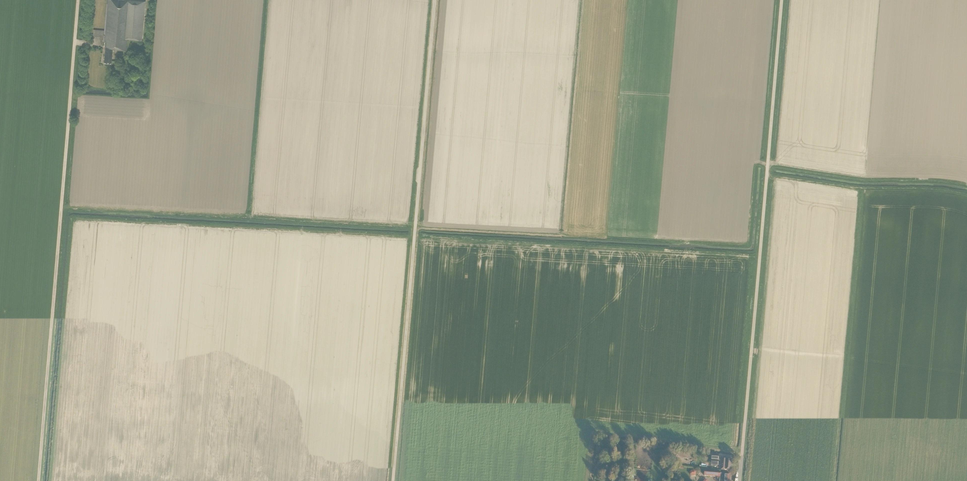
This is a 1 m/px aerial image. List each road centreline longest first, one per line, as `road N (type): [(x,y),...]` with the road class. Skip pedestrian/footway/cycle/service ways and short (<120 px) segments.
road 1 (unclassified): [(739,480),(781,0)]

